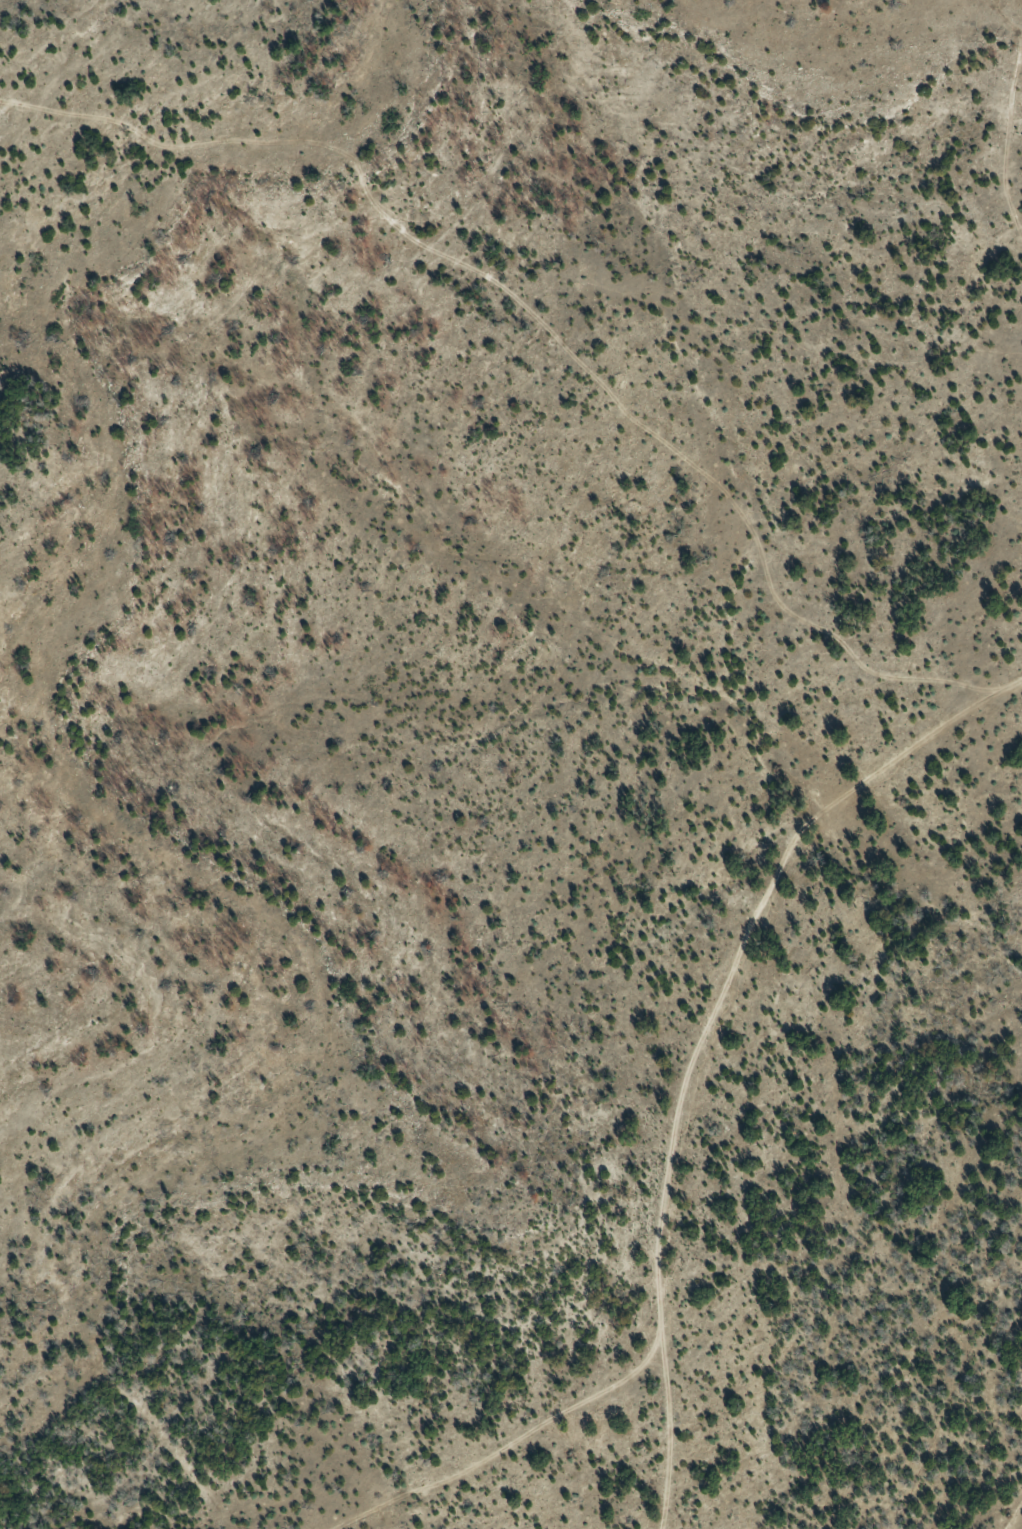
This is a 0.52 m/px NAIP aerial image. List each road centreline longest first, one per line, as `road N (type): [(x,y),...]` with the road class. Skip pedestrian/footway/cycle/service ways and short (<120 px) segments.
road 1 (residential): [(680,1528),(674,1237),(709,1083),(778,905),(1021,702)]

